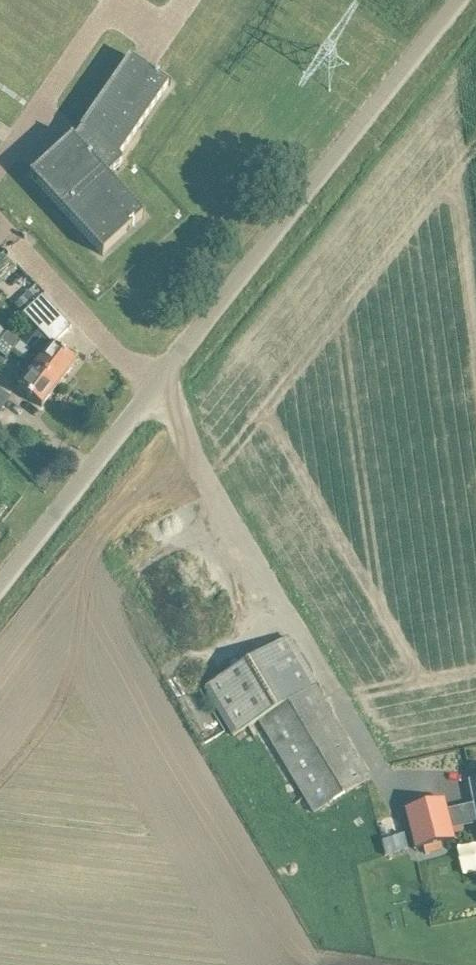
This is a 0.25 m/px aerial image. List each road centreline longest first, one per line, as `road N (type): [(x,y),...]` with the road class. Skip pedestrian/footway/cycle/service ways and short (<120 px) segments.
road 1 (unclassified): [(0,584),(459,0)]

